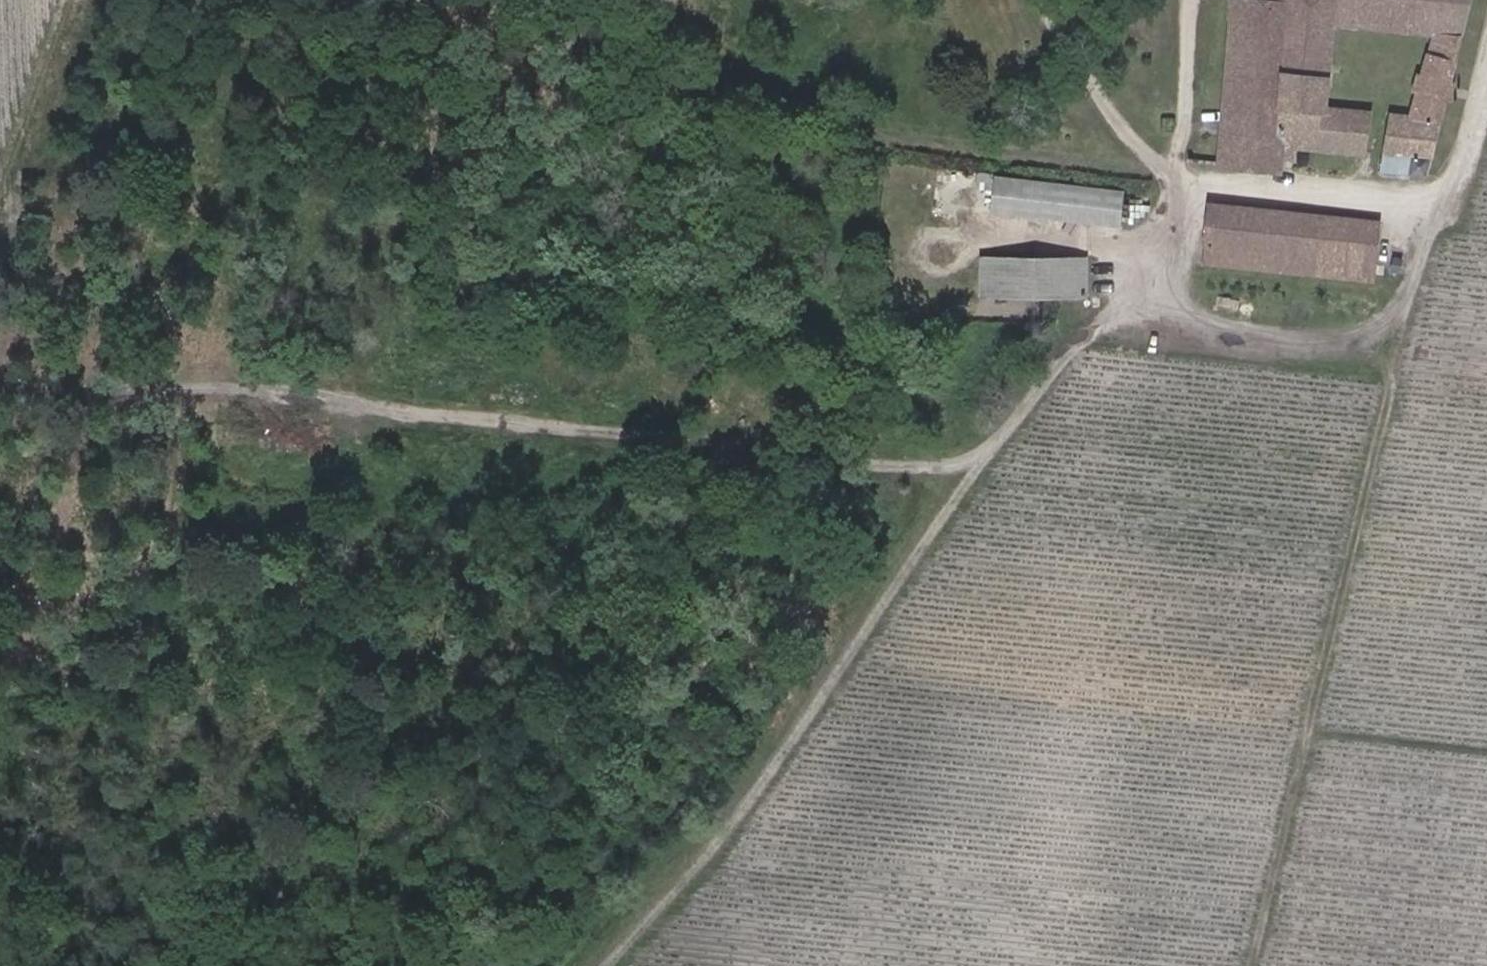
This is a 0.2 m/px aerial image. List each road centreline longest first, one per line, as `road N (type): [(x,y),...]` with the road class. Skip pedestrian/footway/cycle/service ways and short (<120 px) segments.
road 1 (track): [(1486,83),(1461,191),(1436,205),(1172,180),(1053,369),(718,843),(605,965)]
road 2 (track): [(980,473),(745,454),(336,395),(99,400),(0,380)]
road 3 (track): [(1251,965),(1398,361)]
road 4 (track): [(1183,0),(1172,180),(1105,105),(1047,0)]
road 5 (track): [(1398,361),(1436,205)]

